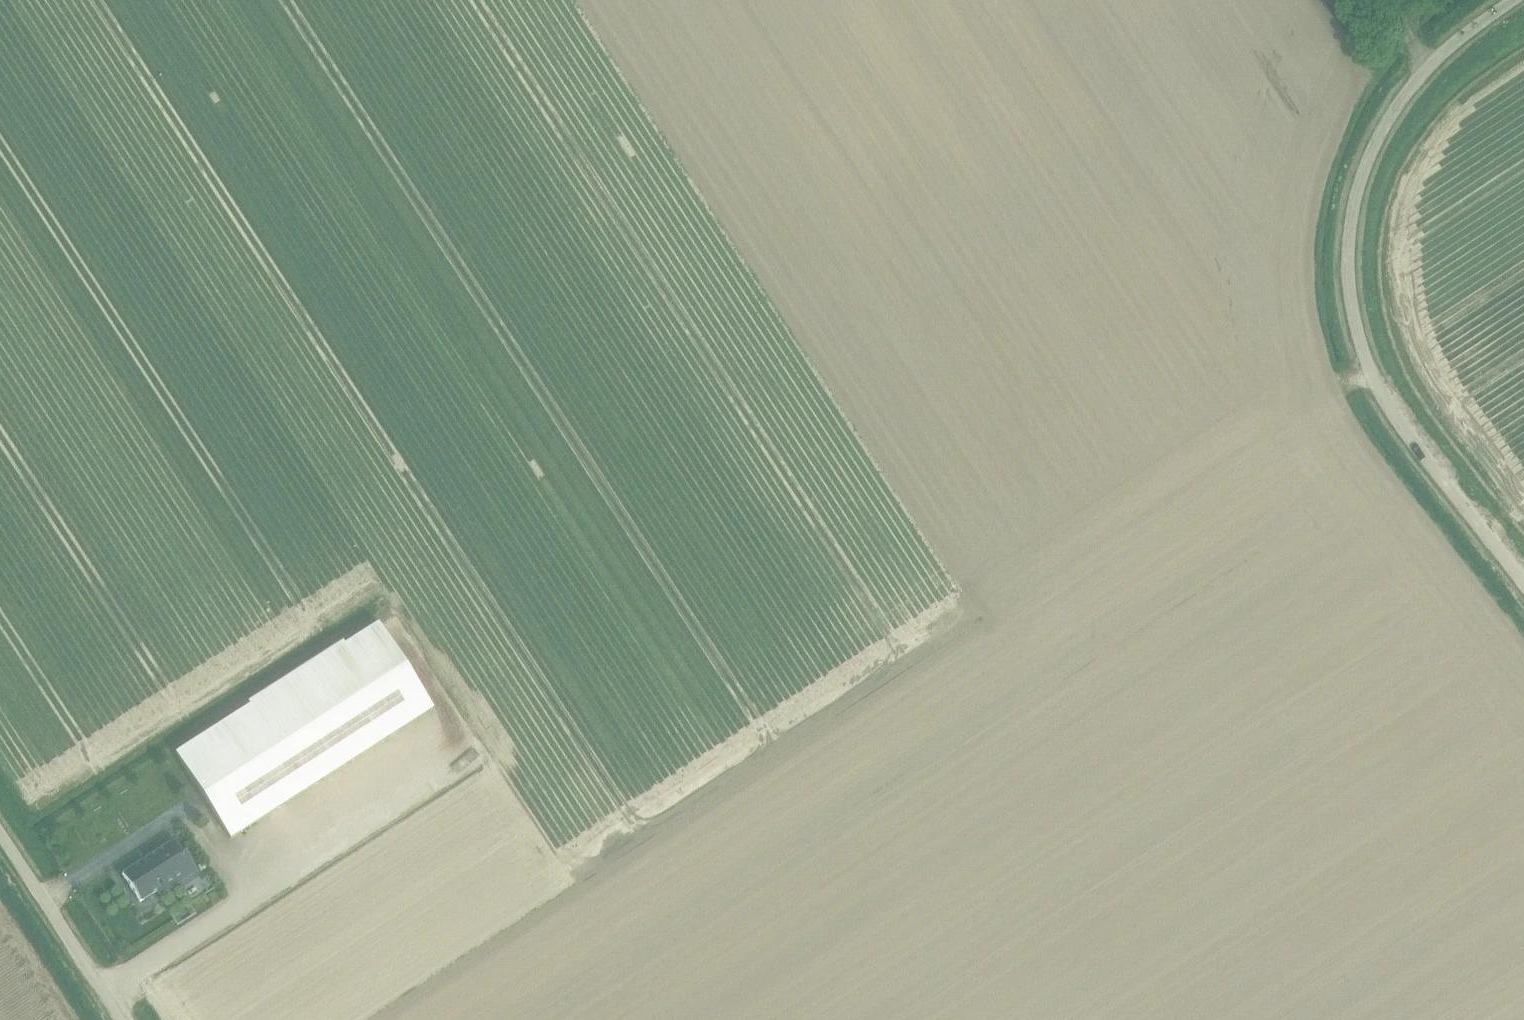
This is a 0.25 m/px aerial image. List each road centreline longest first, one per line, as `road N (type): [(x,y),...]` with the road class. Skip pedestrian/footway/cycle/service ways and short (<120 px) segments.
road 1 (unclassified): [(1523,586),(1389,416),(1363,353),(1350,274),(1351,208),(1377,138),(1408,88),(1451,44),(1513,0)]
road 2 (unclassified): [(126,1019),(0,829)]

